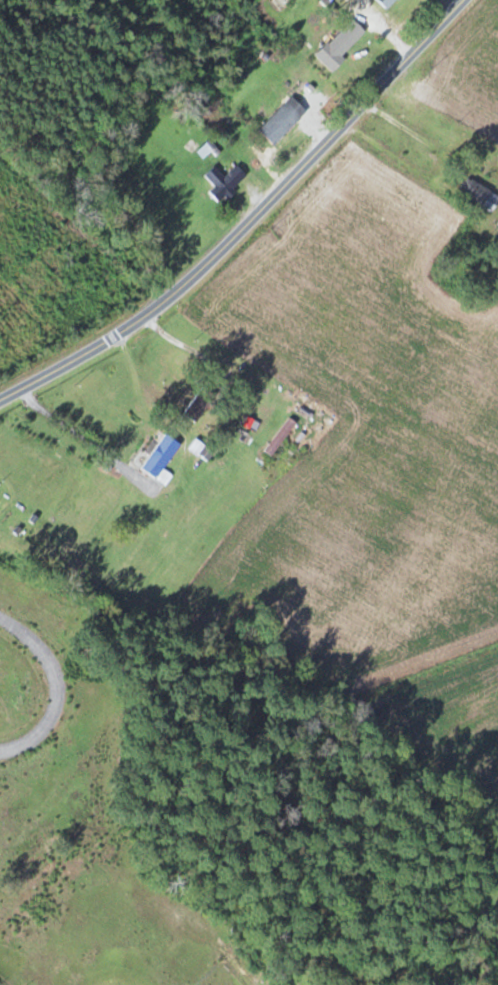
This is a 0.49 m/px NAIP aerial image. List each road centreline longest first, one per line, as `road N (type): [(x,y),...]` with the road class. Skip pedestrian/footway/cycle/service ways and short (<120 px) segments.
road 1 (residential): [(0,397),(83,356),(175,289),(458,0)]

